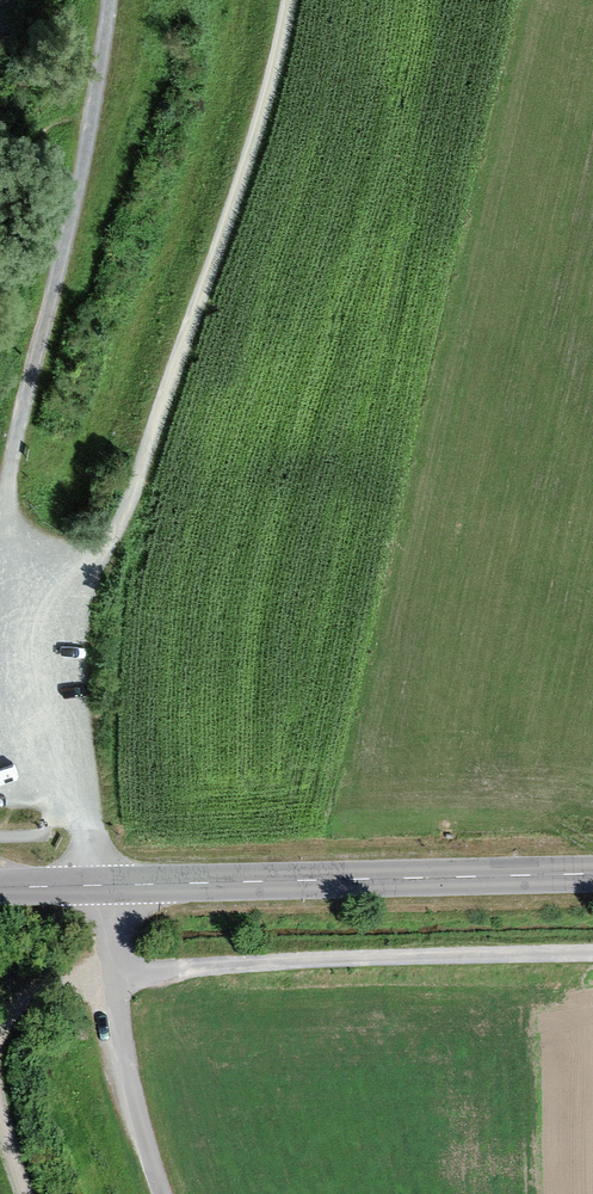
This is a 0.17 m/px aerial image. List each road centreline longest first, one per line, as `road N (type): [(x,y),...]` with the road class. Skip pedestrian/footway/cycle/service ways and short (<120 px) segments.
road 1 (track): [(284,0),(206,288),(100,551),(62,576)]
road 2 (tertiary): [(0,887),(592,874)]
road 3 (track): [(99,0),(74,213),(20,502)]
road 4 (track): [(592,957),(111,970)]

